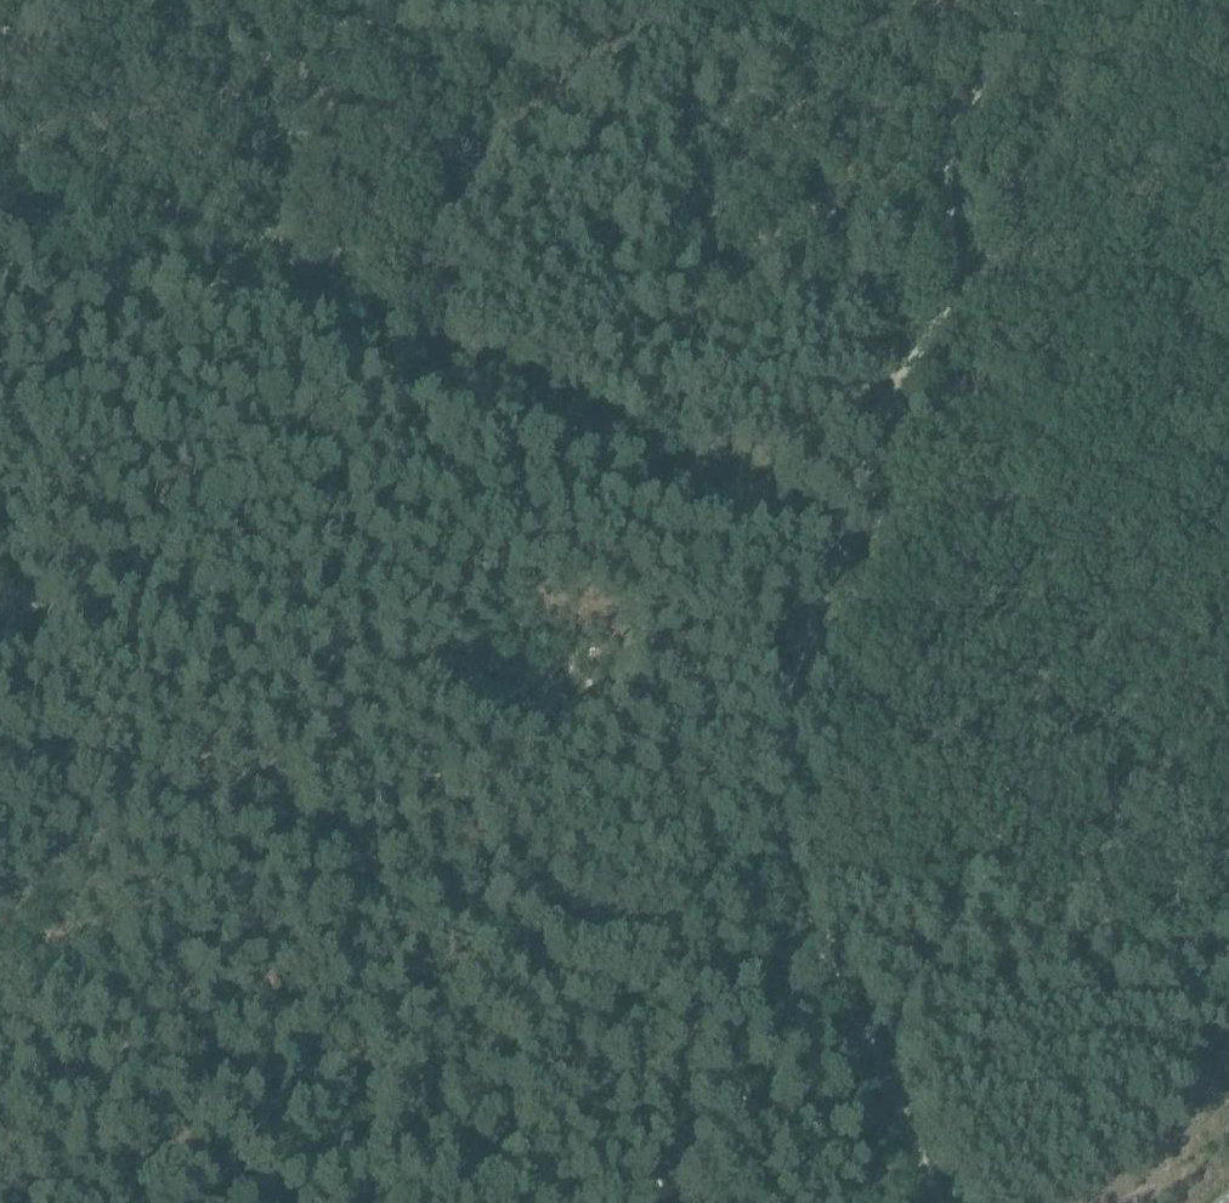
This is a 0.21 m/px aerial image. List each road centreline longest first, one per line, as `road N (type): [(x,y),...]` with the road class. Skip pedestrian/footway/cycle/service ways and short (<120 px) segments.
road 1 (track): [(936,1202),(785,850),(790,746),(837,486),(950,260),(949,138),(1029,0)]

